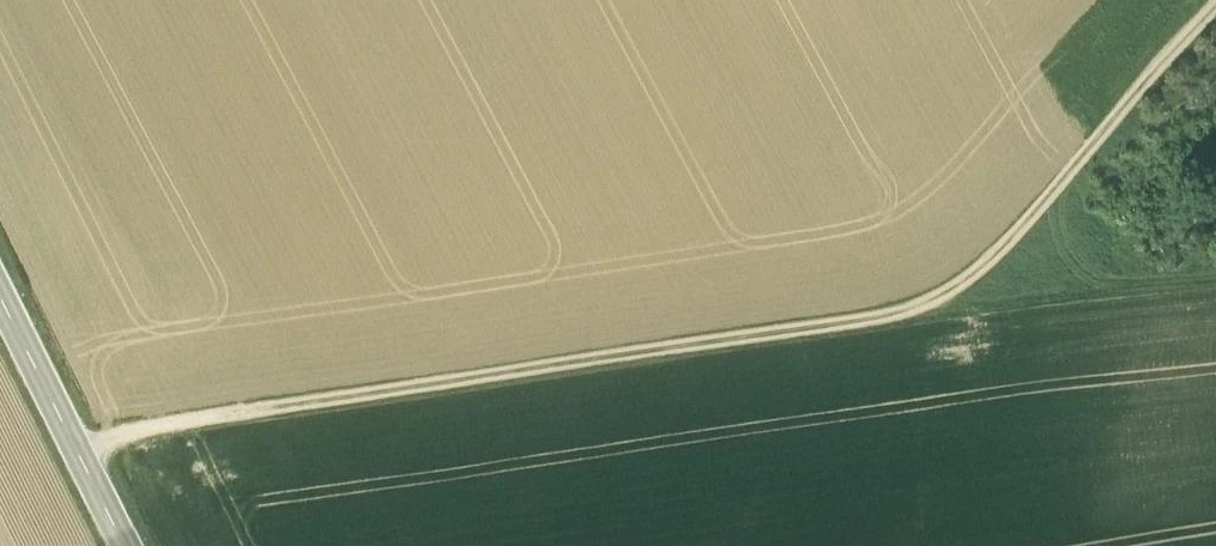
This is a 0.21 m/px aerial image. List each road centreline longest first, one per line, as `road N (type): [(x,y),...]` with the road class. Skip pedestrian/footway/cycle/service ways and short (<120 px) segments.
road 1 (track): [(71,449),(917,317),(954,302),(992,268),(1215,29)]
road 2 (secondary): [(119,545),(0,297)]
road 3 (track): [(1215,280),(966,316),(954,302)]

